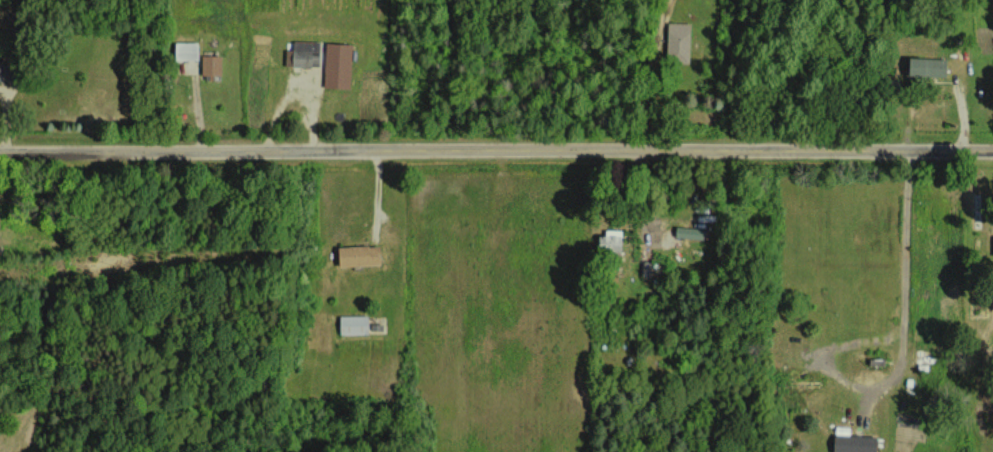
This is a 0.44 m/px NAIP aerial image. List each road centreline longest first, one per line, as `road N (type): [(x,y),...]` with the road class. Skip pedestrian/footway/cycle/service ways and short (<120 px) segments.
road 1 (residential): [(0,156),(992,152)]

